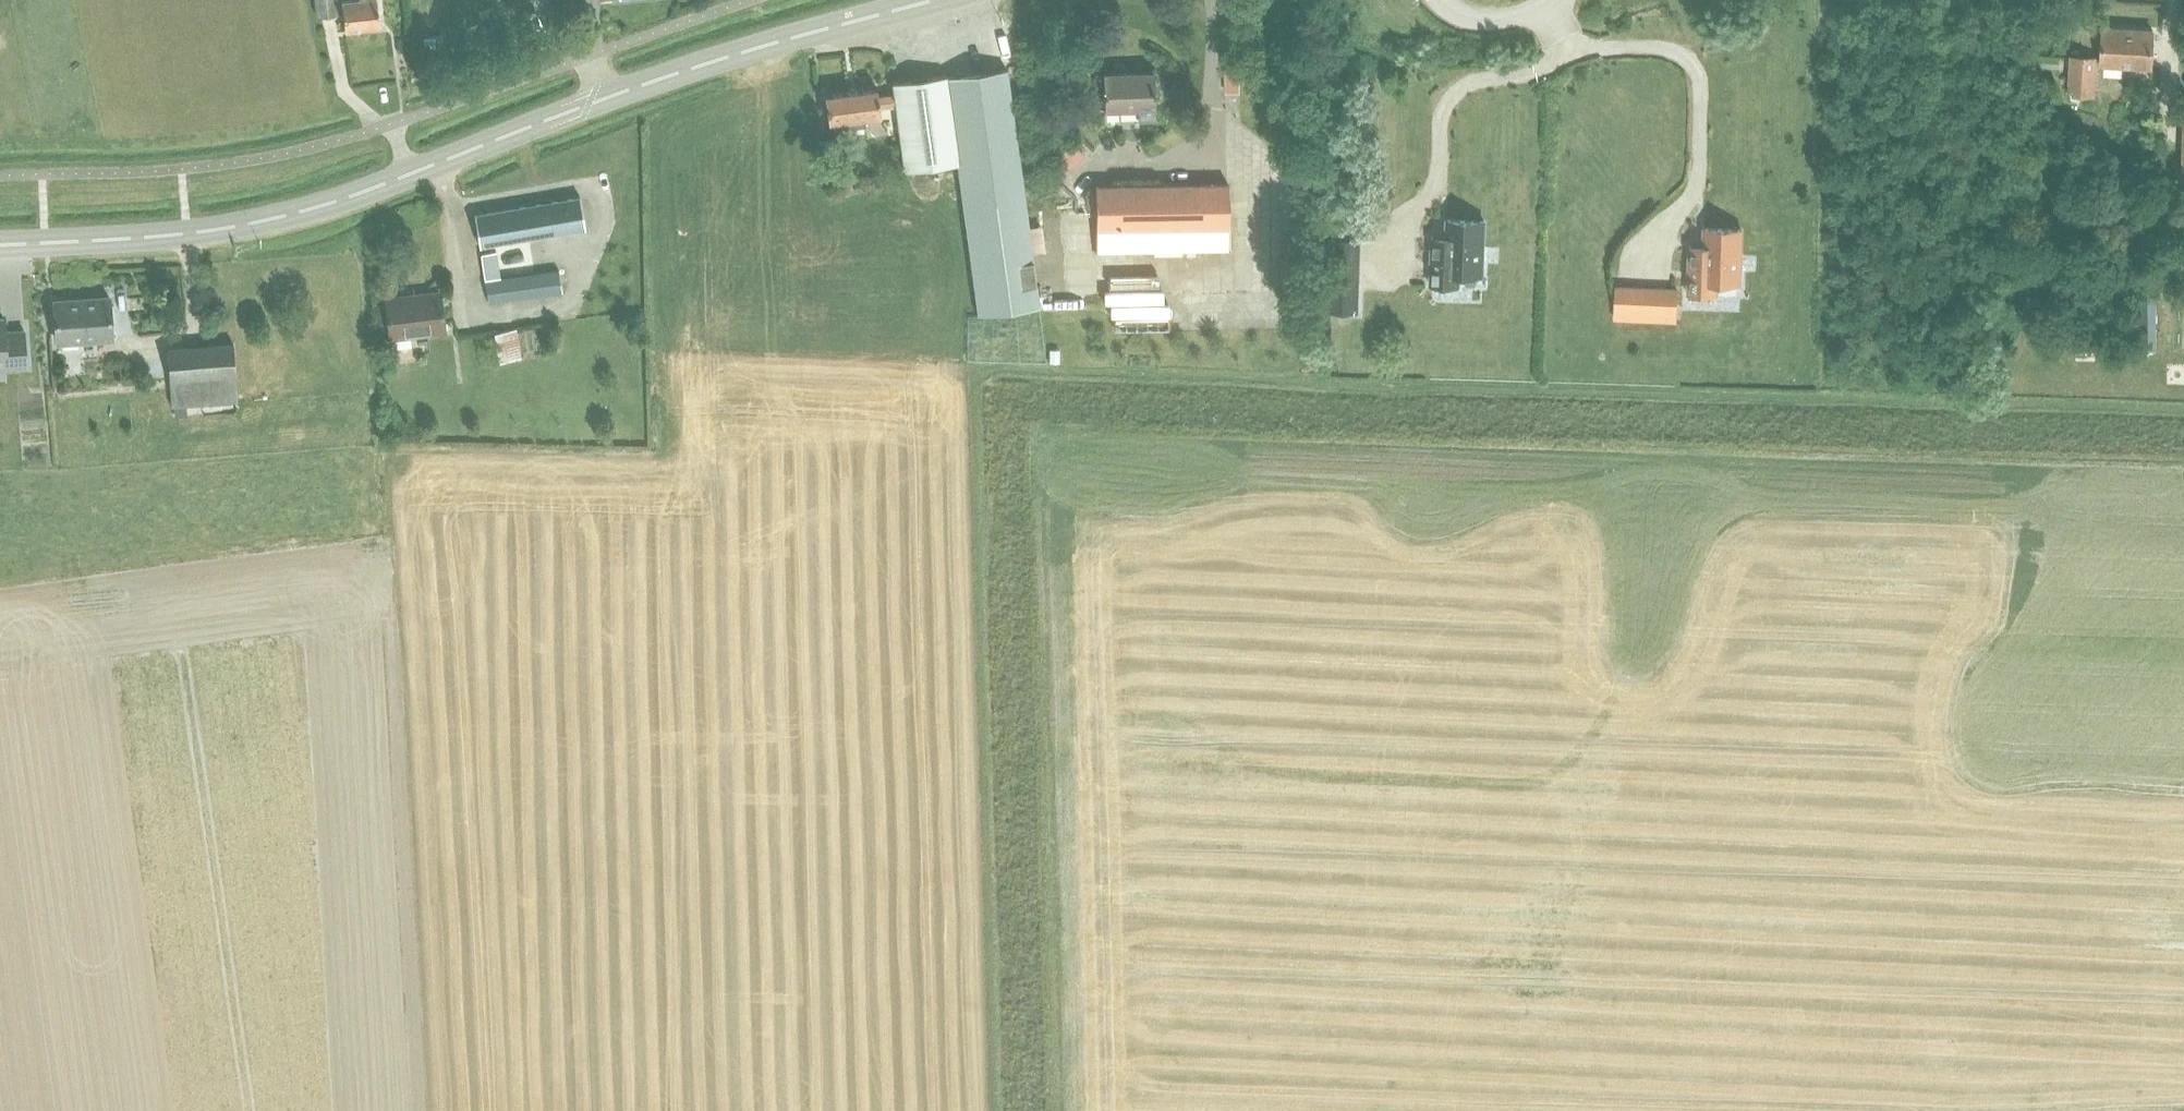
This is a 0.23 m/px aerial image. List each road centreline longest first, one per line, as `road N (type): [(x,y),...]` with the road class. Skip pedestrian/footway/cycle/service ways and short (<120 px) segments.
road 1 (secondary): [(0,247),(217,232),(282,219),(603,99),(944,0)]

